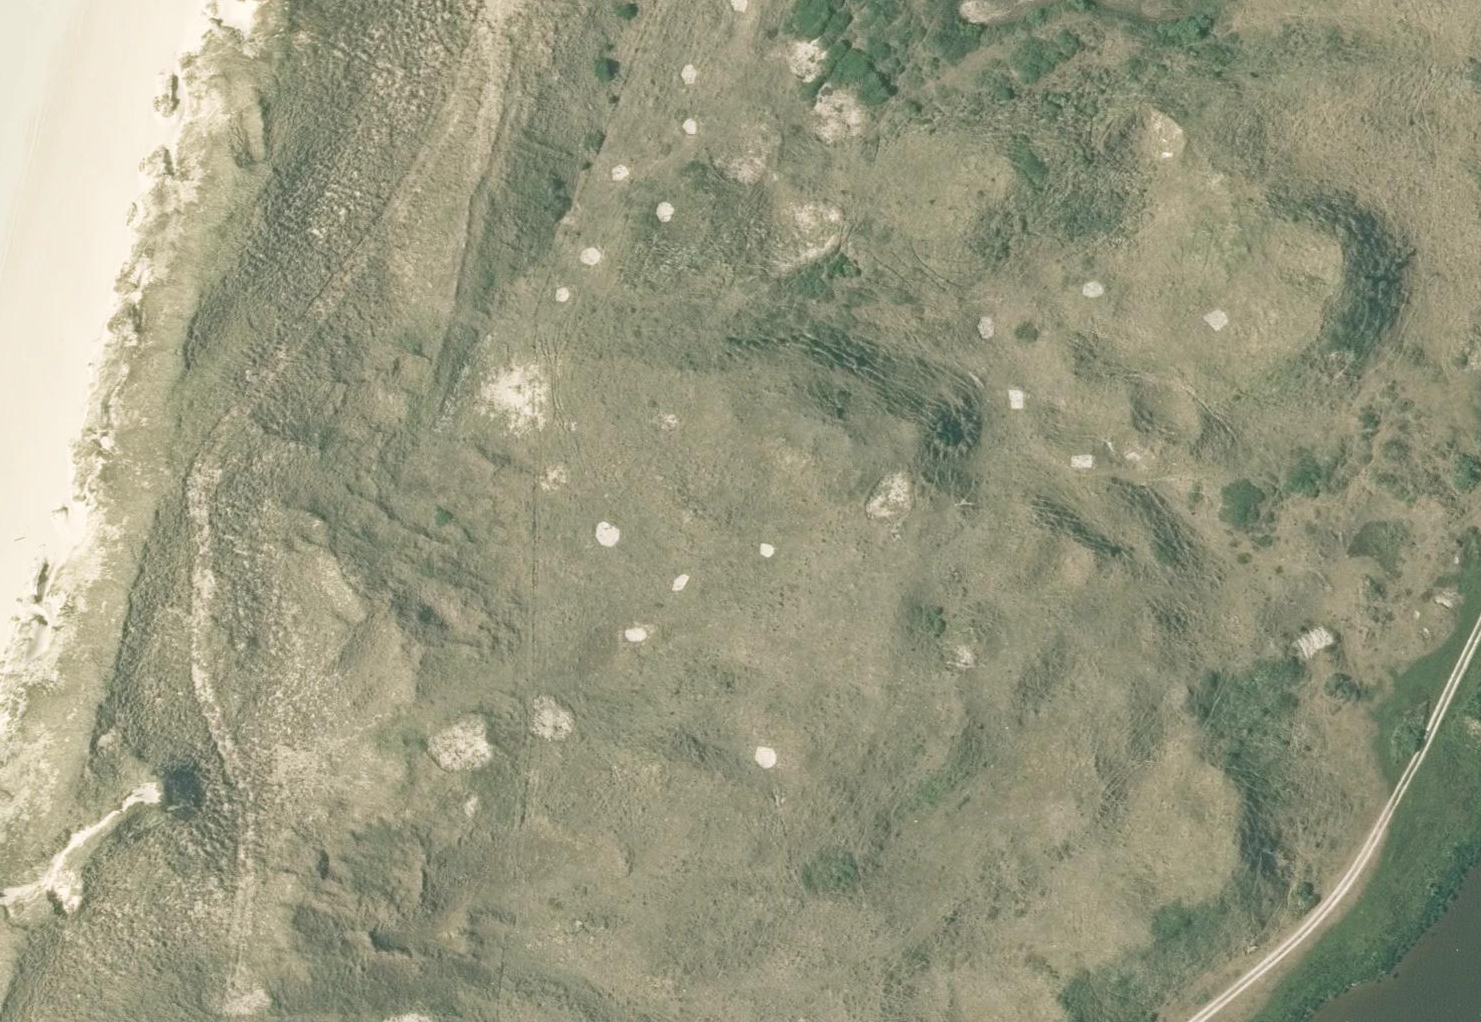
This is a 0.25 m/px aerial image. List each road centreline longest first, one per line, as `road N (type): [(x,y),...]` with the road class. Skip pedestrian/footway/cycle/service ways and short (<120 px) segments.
road 1 (track): [(1193,1021),(1305,929),(1355,875),(1480,633)]

